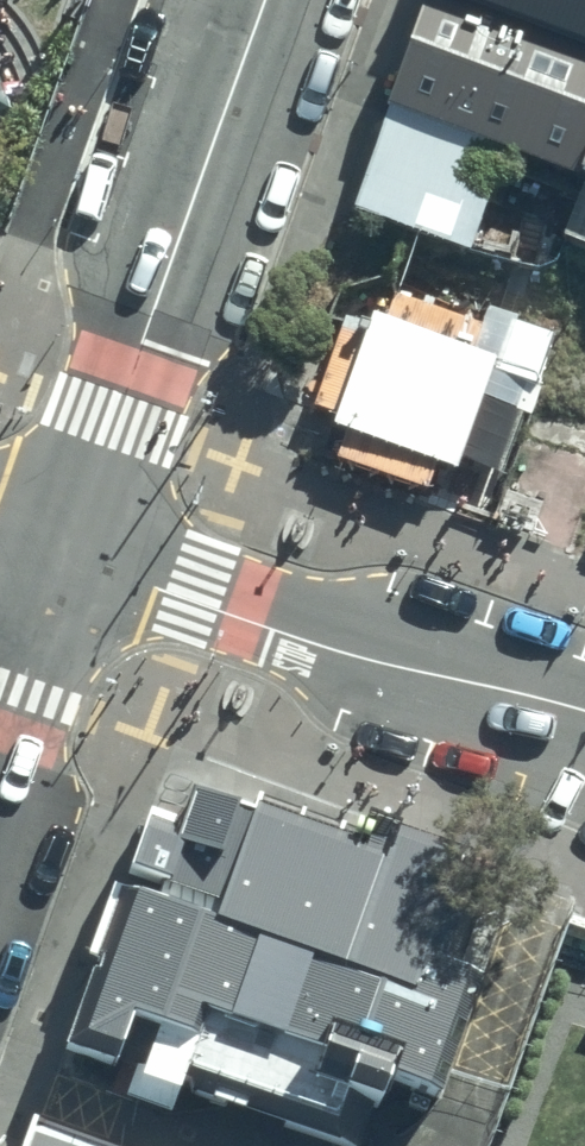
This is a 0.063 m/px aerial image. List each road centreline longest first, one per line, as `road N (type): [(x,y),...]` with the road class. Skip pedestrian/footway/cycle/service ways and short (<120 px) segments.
road 1 (residential): [(67,553),(264,0)]
road 2 (unclassified): [(584,712),(384,663),(67,553)]
road 3 (residential): [(0,739),(67,553)]

